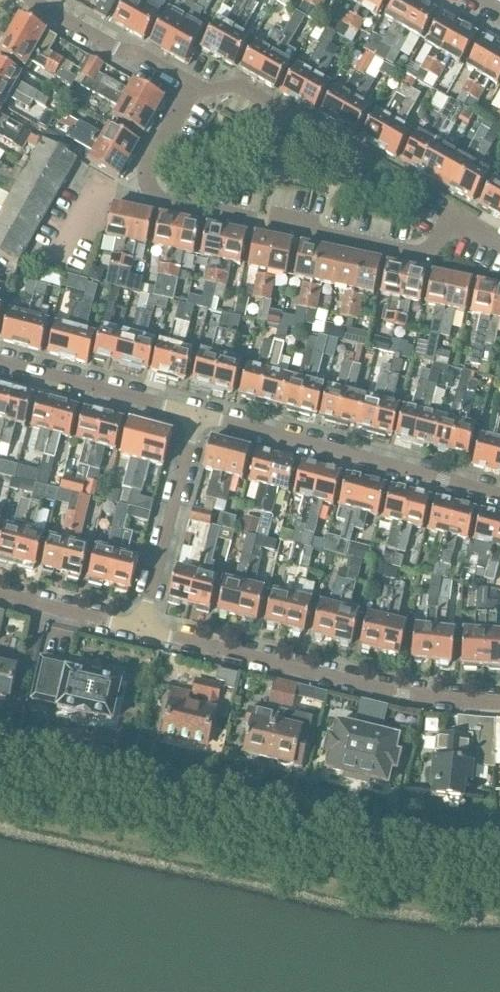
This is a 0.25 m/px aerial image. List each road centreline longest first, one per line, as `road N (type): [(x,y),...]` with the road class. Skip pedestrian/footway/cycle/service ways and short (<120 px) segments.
road 1 (residential): [(499,858),(417,851),(0,755)]
road 2 (residential): [(499,240),(448,231),(418,253),(159,198),(150,186)]
road 3 (residential): [(141,630),(386,690),(499,703)]
road 4 (residential): [(198,419),(499,491)]
road 5 (residential): [(141,630),(198,419)]
road 6 (residential): [(0,368),(198,419)]
road 7 (residential): [(0,595),(141,630)]
road 8 (residential): [(193,90),(235,86),(314,131)]
road 9 (residential): [(150,186),(96,195),(57,259)]

